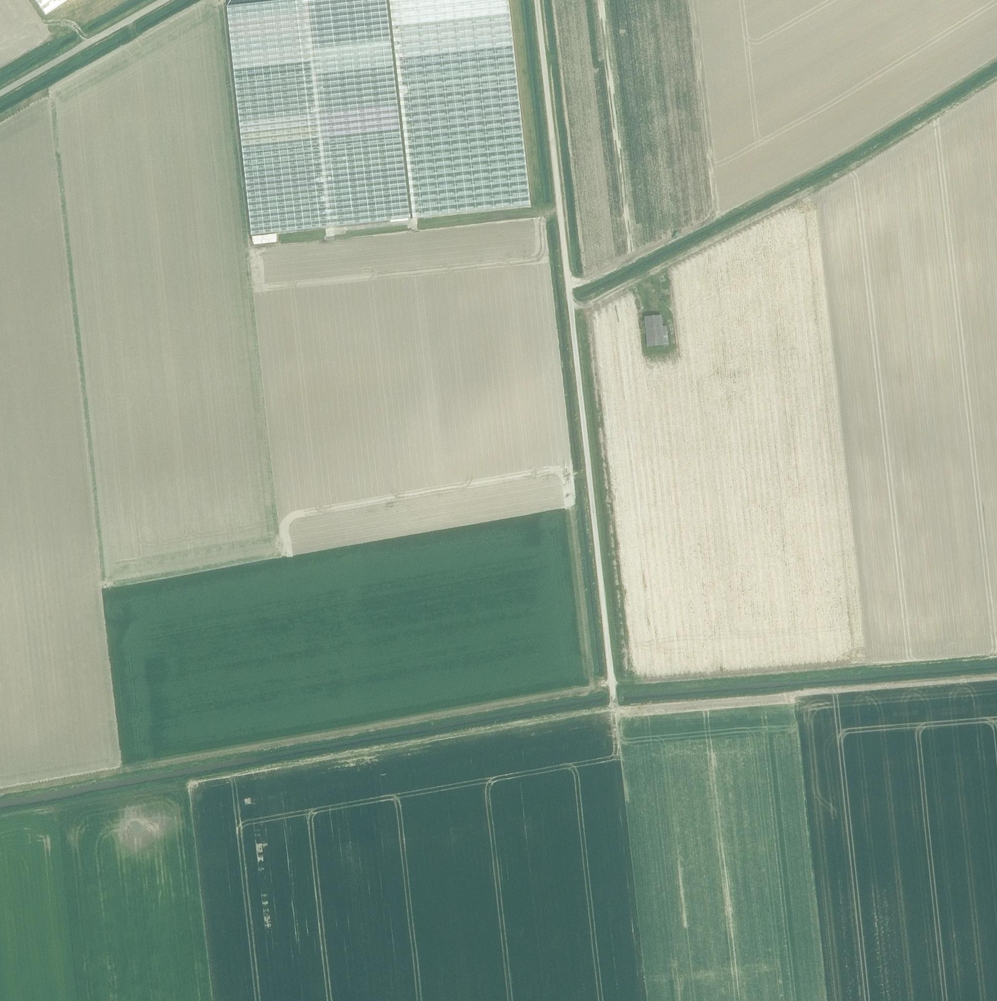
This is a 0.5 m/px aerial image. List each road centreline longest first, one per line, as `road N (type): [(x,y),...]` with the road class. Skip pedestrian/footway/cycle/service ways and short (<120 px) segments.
road 1 (unclassified): [(611,694),(536,0)]
road 2 (unclassified): [(0,95),(166,0)]

